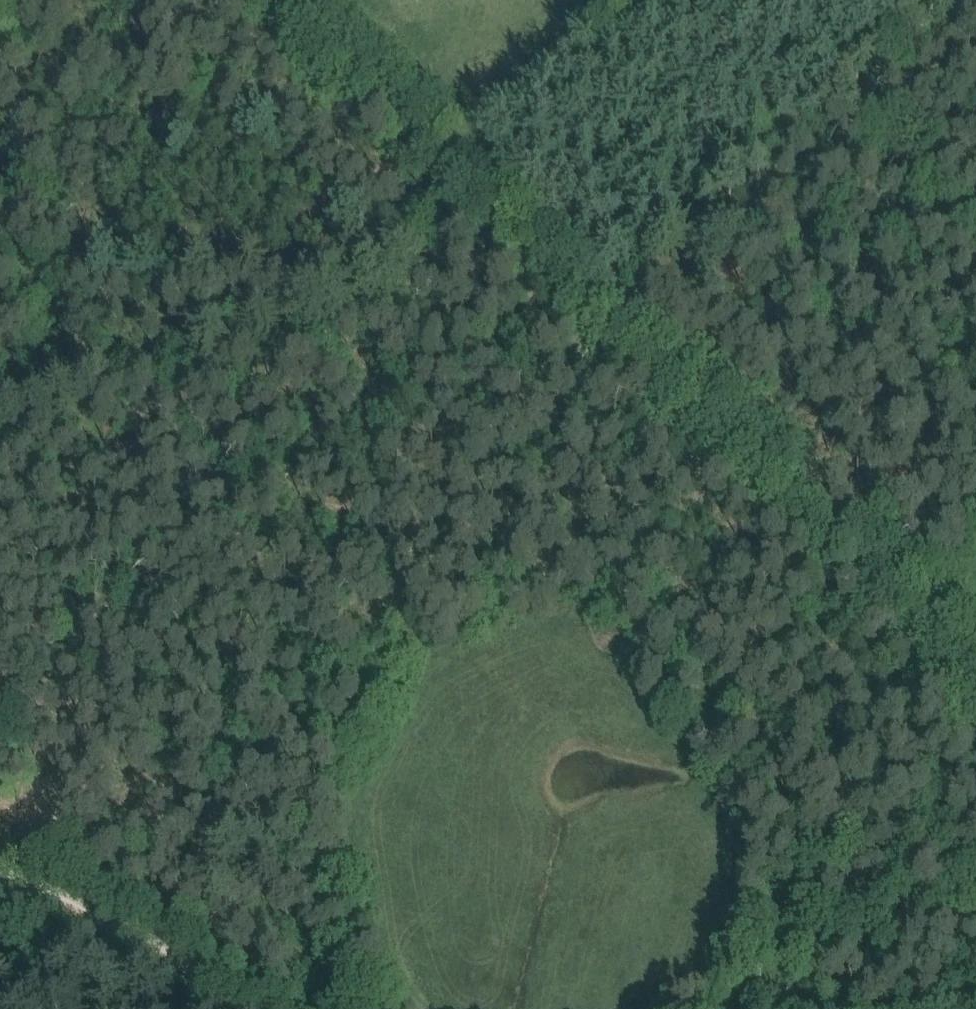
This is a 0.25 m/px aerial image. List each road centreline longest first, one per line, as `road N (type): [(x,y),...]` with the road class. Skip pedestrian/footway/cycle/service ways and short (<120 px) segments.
road 1 (track): [(0,891),(251,1008)]

